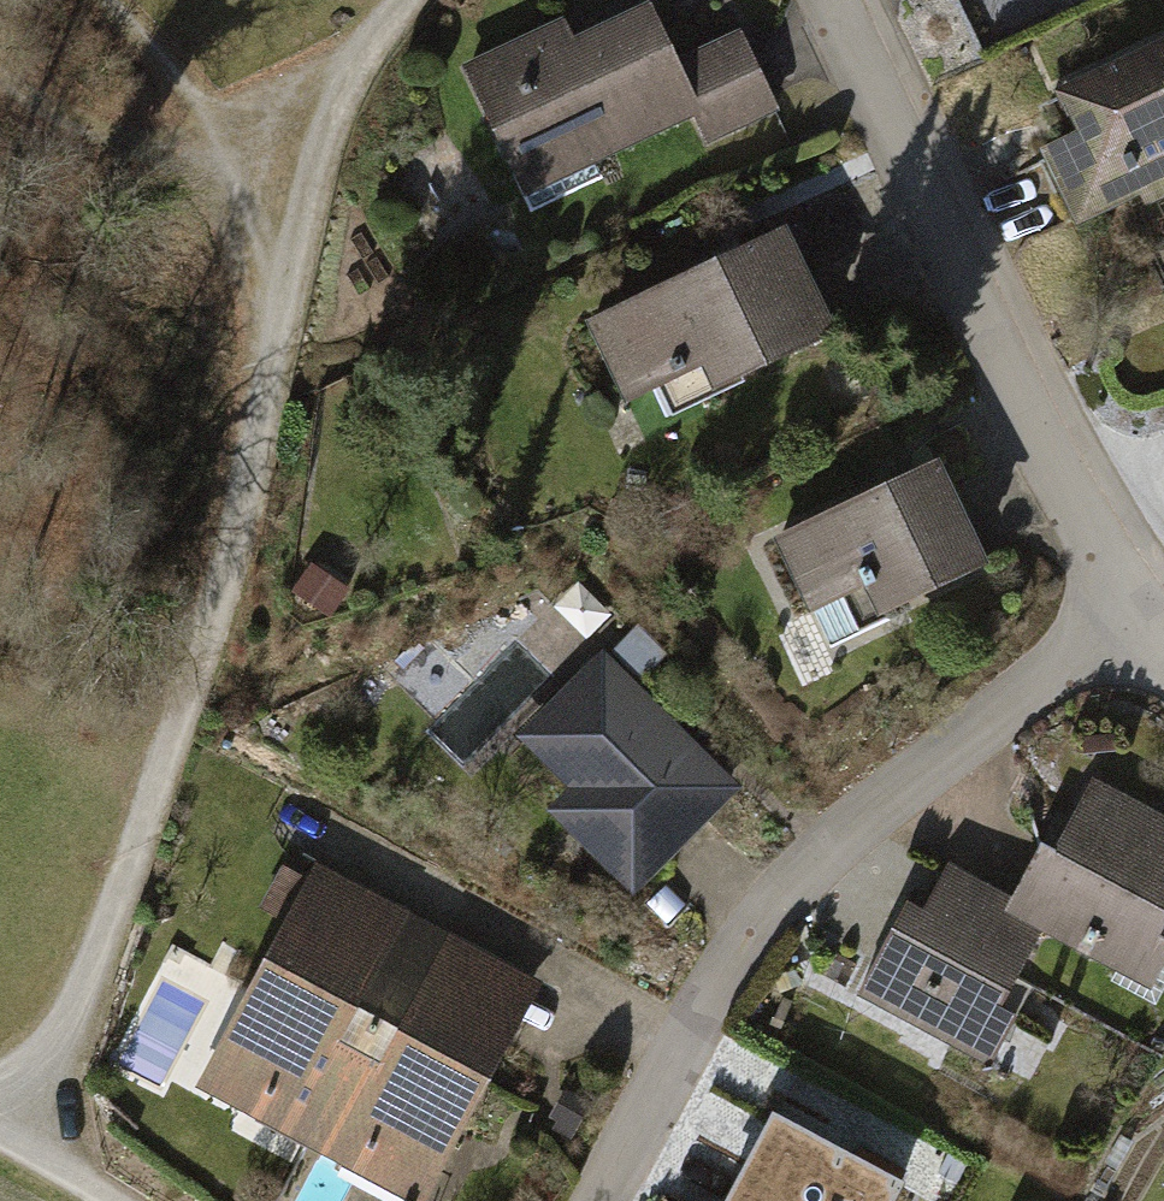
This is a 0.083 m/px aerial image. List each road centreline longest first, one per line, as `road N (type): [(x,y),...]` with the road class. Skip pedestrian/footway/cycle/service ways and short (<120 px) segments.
road 1 (track): [(25,1146),(177,716),(239,508),(310,148),(327,102),(401,0)]
road 2 (residential): [(594,1200),(720,971),(776,899),(882,802),(1139,604)]
road 3 (residential): [(832,0),(1038,428),(1139,604)]
road 4 (track): [(297,196),(94,125),(0,80)]
road 5 (track): [(0,1135),(113,1200)]

